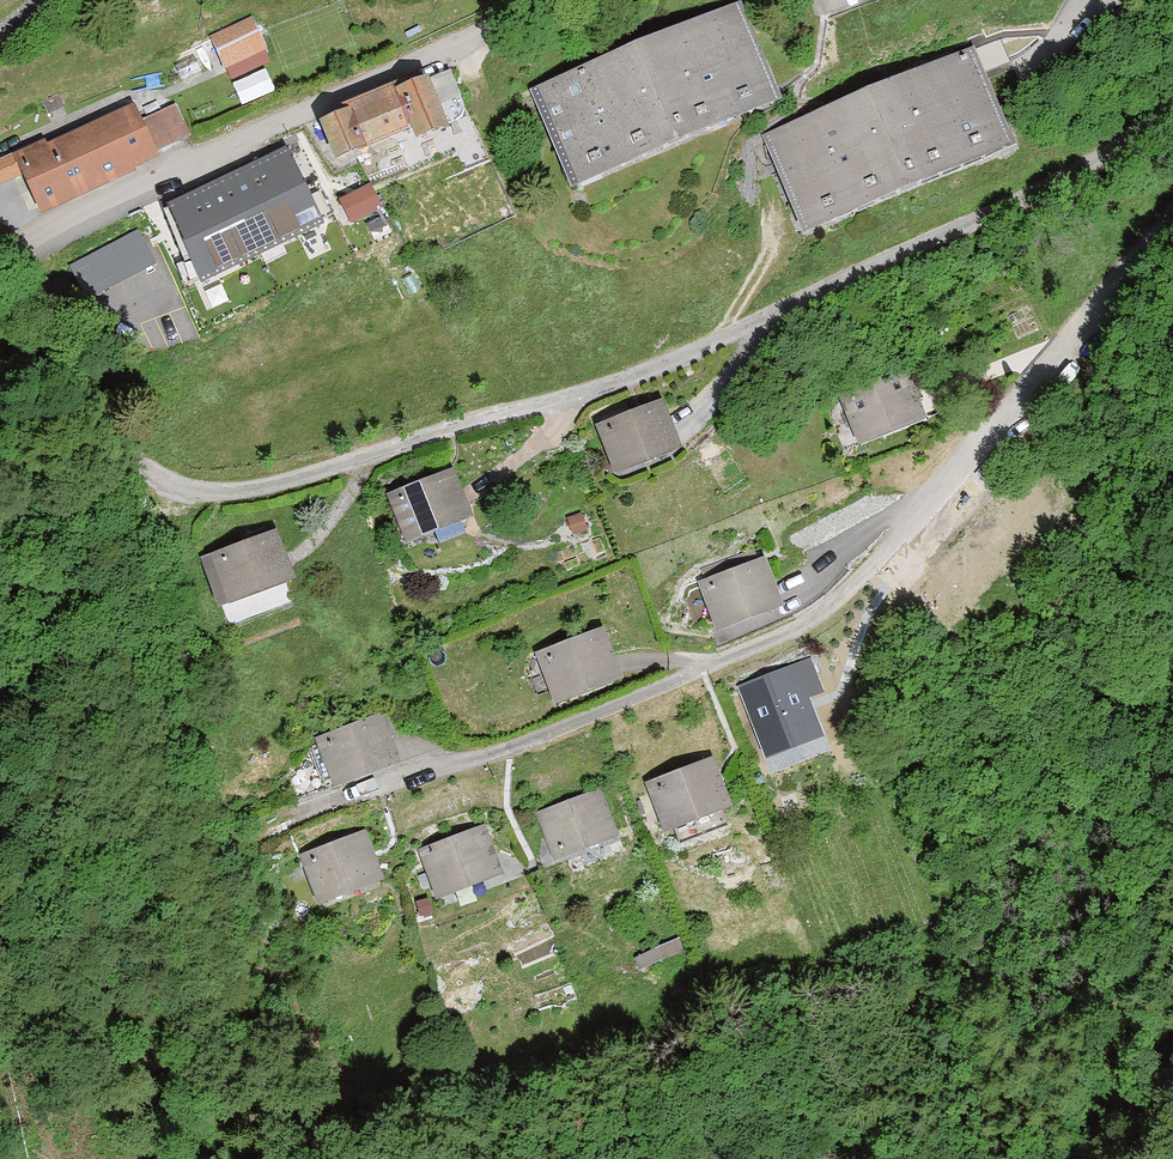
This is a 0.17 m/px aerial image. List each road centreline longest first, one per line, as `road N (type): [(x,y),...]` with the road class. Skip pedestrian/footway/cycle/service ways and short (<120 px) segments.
road 1 (residential): [(0,254),(533,0)]

